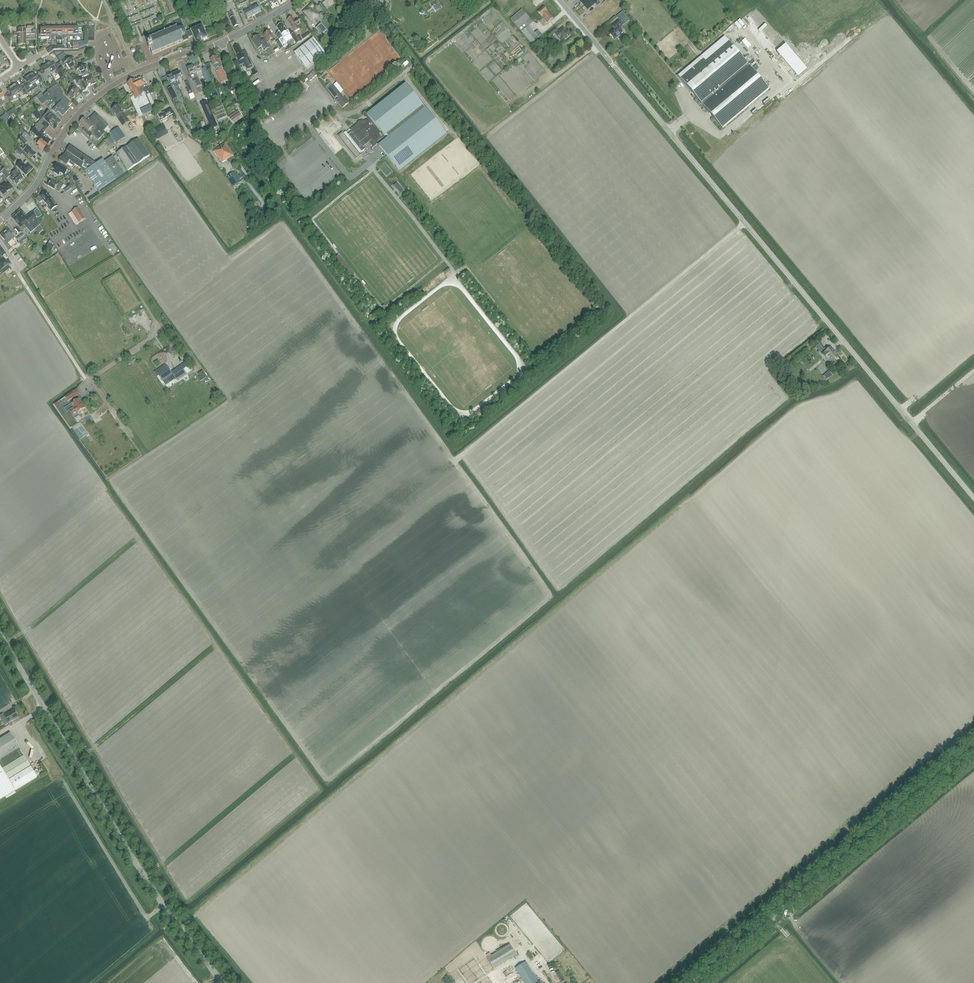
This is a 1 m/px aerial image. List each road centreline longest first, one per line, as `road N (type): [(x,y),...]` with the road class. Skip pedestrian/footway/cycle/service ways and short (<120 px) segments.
road 1 (unclassified): [(973,499),(559,0)]
road 2 (unclassified): [(223,982),(147,880),(0,636)]
road 3 (tertiary): [(0,221),(37,184),(69,127),(102,93),(296,0)]
road 4 (unclassified): [(693,982),(973,747)]
road 5 (track): [(274,847),(182,931)]

